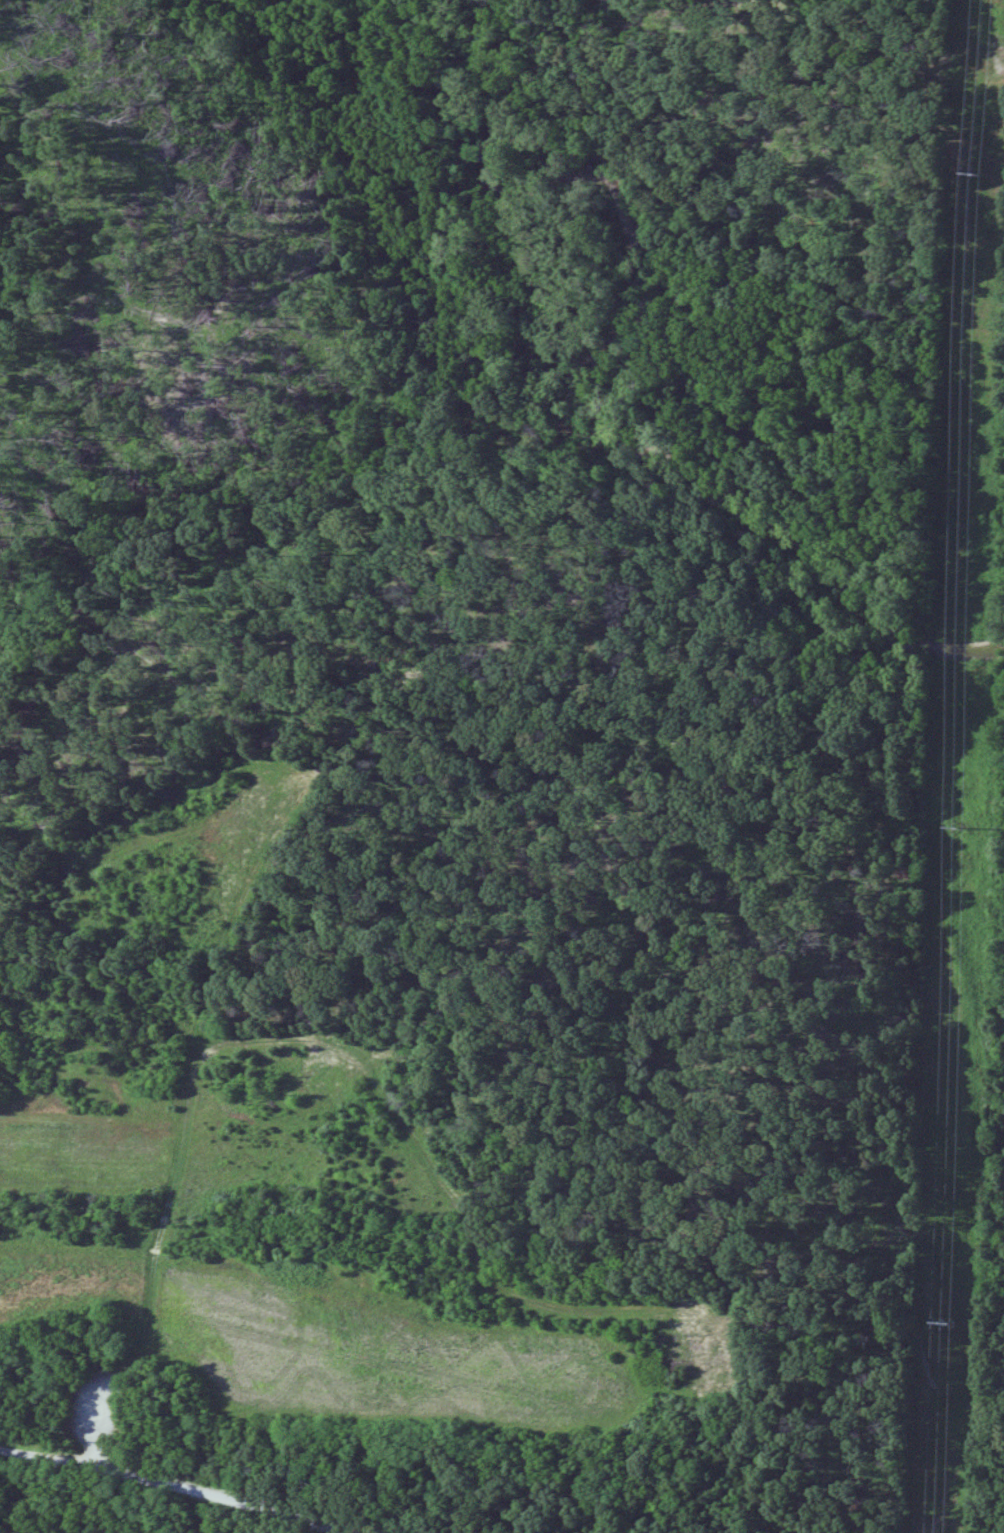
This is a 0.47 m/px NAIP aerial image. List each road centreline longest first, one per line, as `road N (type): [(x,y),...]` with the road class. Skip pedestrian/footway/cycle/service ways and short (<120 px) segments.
road 1 (residential): [(341,1532),(155,1477),(0,1452)]

